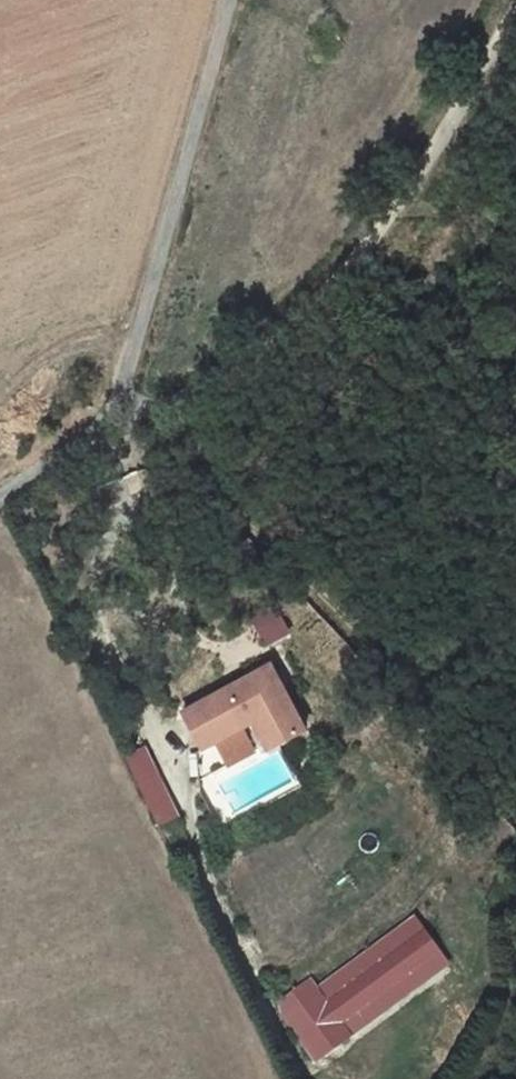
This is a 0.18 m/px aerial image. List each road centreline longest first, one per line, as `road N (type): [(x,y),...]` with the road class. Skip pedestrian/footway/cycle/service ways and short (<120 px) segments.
road 1 (track): [(515,15),(410,191),(310,313),(226,383),(167,417),(101,431)]
road 2 (unclassified): [(228,0),(117,399),(101,431),(0,495)]

